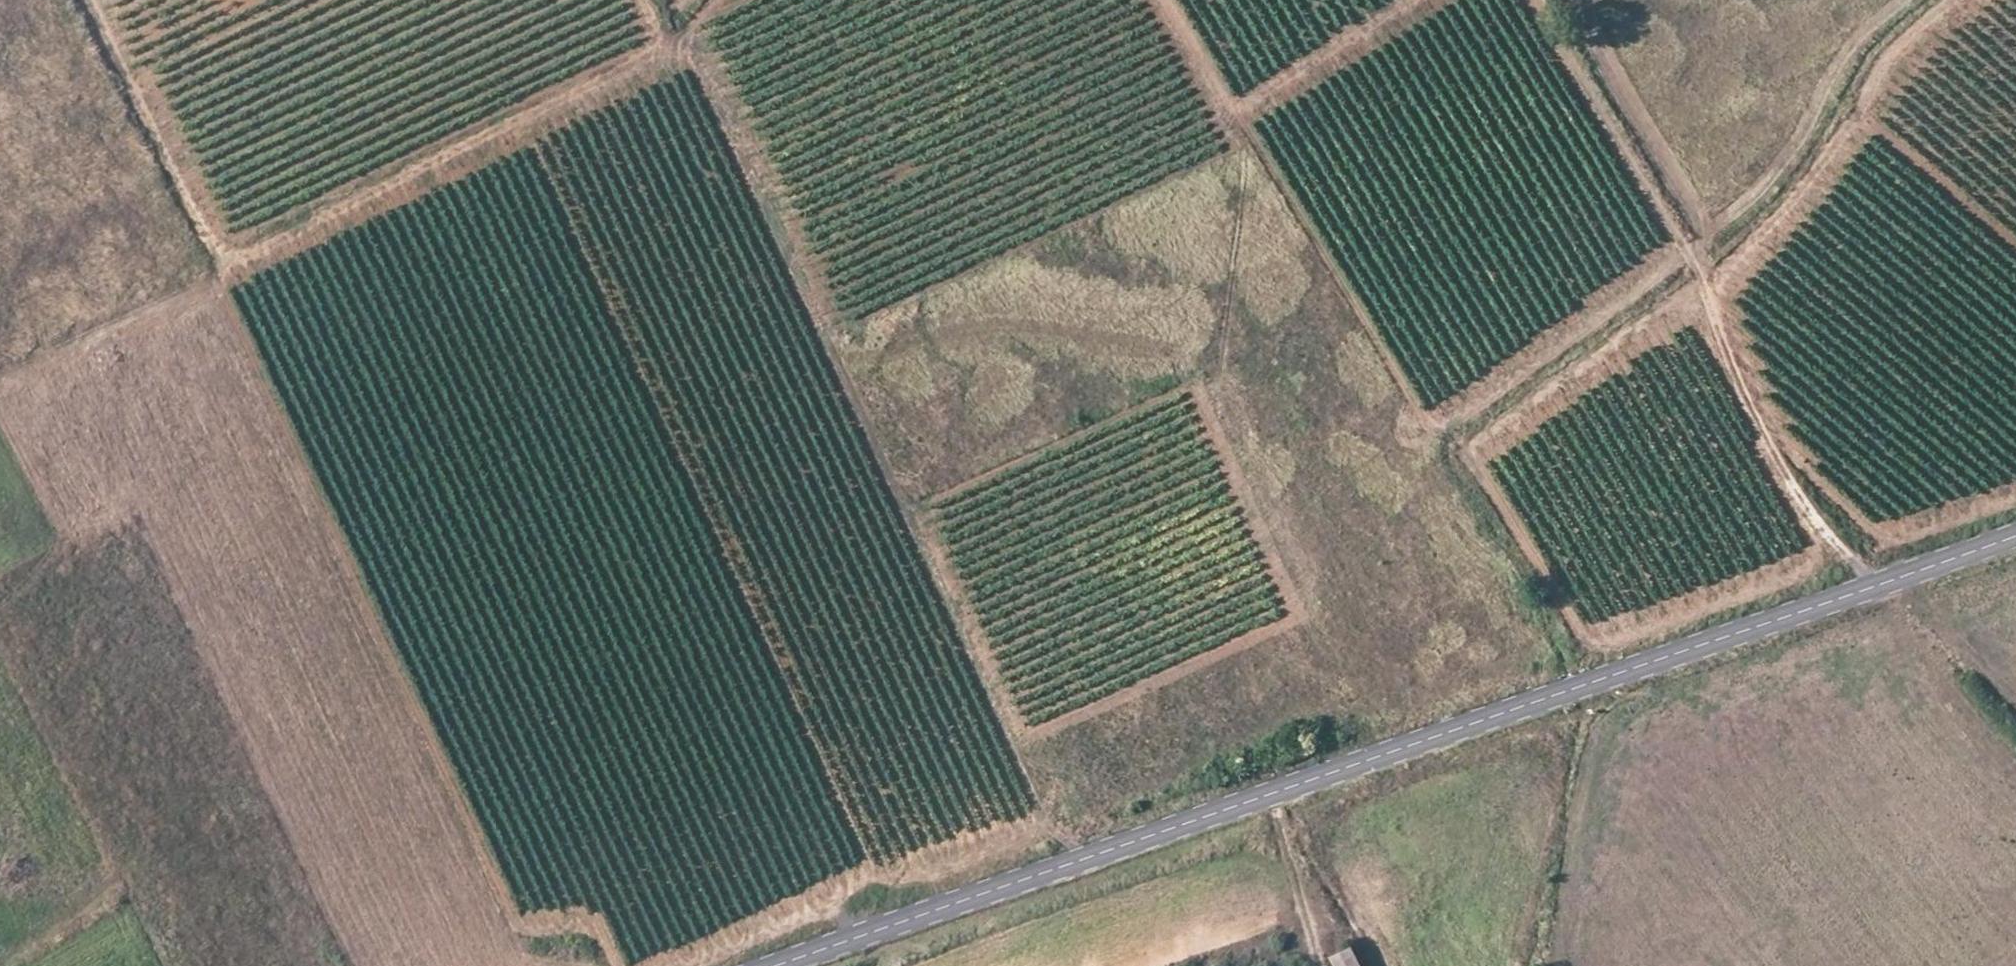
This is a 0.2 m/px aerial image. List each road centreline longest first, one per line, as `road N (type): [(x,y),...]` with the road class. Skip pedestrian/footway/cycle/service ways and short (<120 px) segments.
road 1 (tertiary): [(779,965),(2015,540)]
road 2 (track): [(1885,585),(1824,526),(1771,445),(1708,288),(1532,0)]

